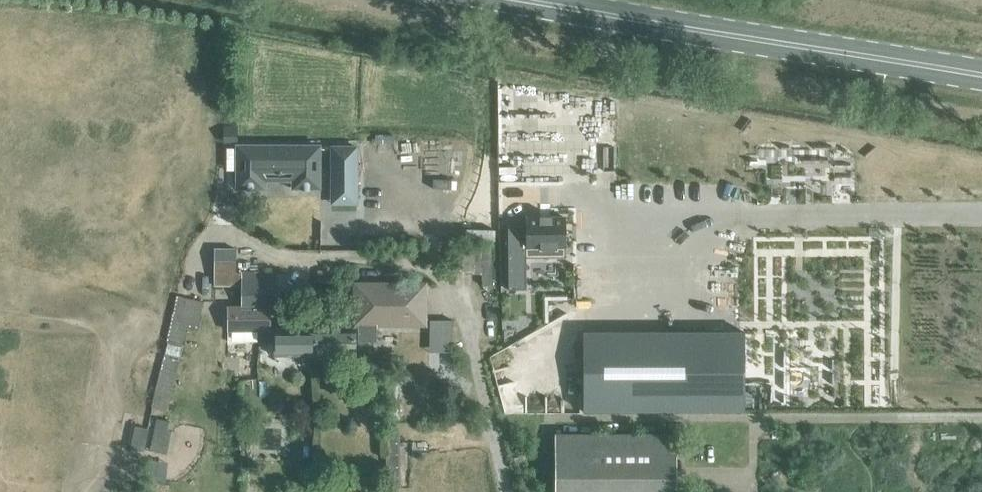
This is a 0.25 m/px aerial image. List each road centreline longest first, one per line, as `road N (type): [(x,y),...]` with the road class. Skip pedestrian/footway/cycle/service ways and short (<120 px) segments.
road 1 (primary): [(981,77),(522,0)]
road 2 (unclassified): [(501,491),(471,370)]

